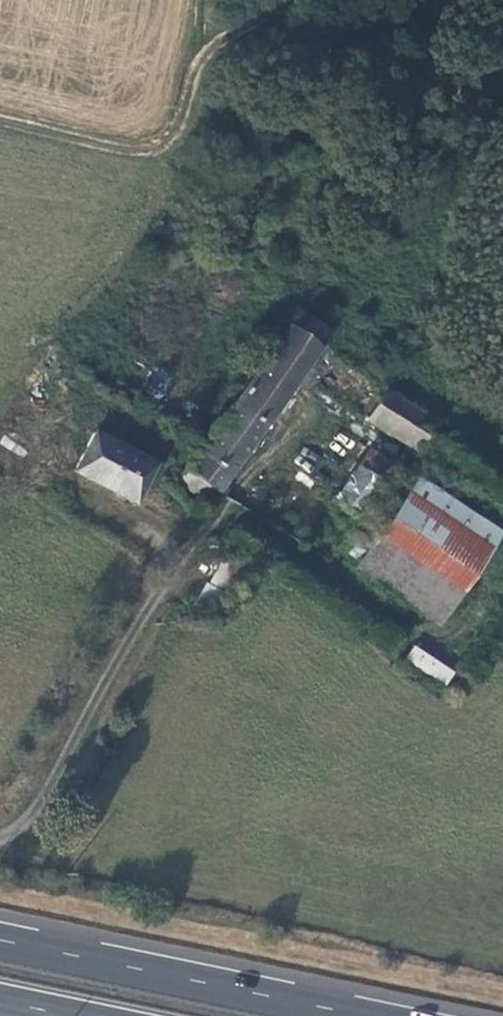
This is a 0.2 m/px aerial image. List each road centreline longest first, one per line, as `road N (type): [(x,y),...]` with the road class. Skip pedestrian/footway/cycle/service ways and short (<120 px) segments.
road 1 (track): [(0,837),(28,825),(123,648),(214,525)]
road 2 (track): [(0,120),(152,156),(183,128),(199,58),(291,0)]
road 3 (trunk): [(345,1015),(0,943)]

